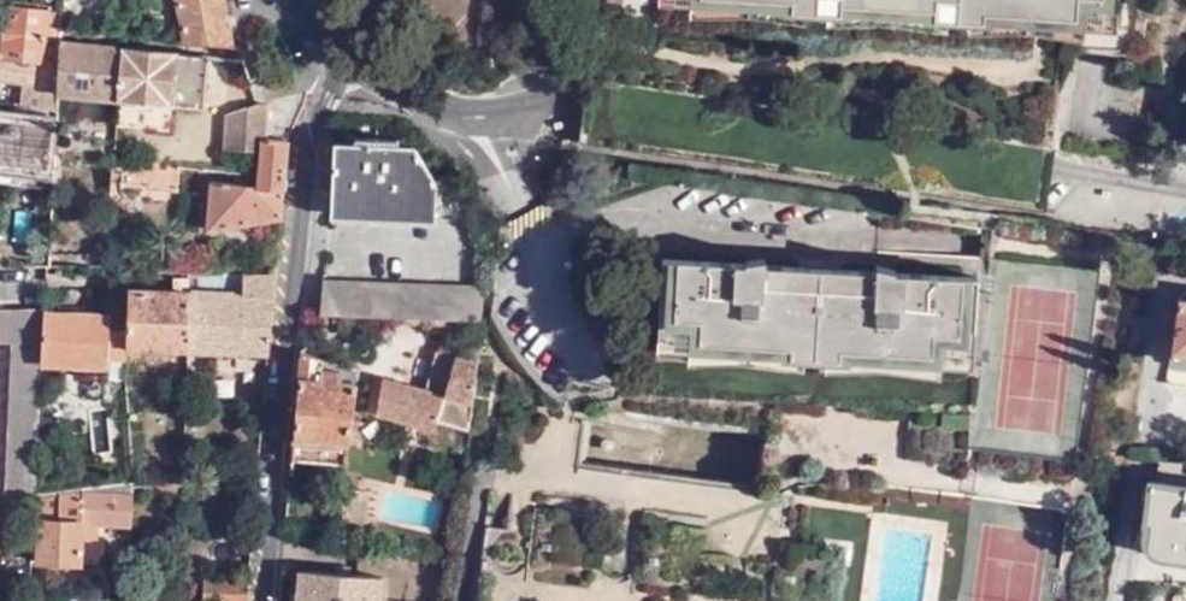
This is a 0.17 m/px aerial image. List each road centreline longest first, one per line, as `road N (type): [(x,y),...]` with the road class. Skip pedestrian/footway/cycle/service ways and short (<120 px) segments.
road 1 (residential): [(344,58),(412,99),(467,115),(586,101),(1185,193)]
road 2 (residential): [(267,600),(308,137),(344,58)]

